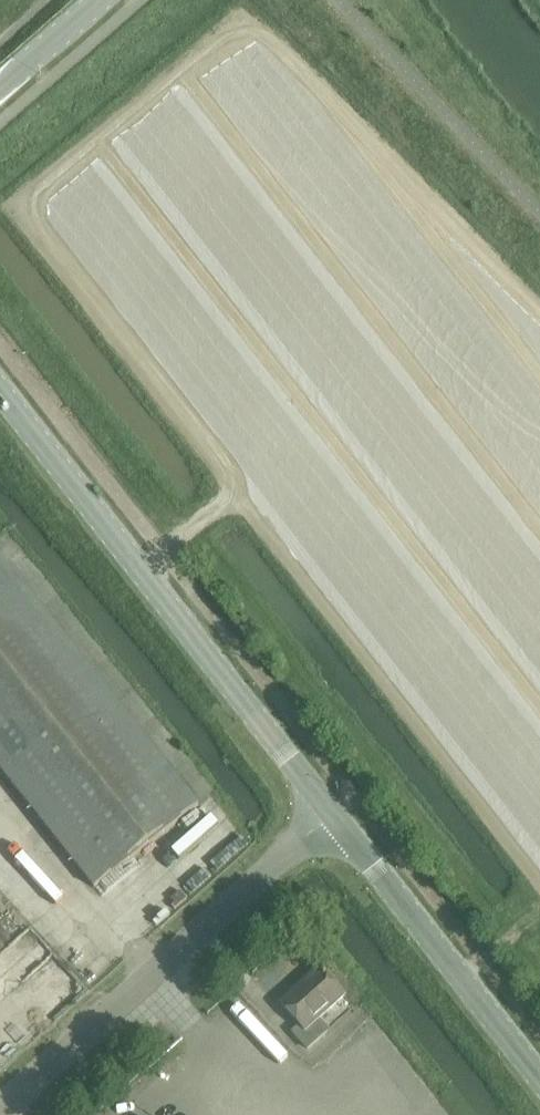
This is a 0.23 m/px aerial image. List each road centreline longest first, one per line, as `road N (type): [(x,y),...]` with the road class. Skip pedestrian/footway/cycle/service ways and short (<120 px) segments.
road 1 (tertiary): [(331,817),(0,394)]
road 2 (unclassified): [(0,1111),(331,817)]
road 3 (tertiary): [(539,1081),(331,817)]
road 4 (unclassified): [(0,89),(103,0)]

